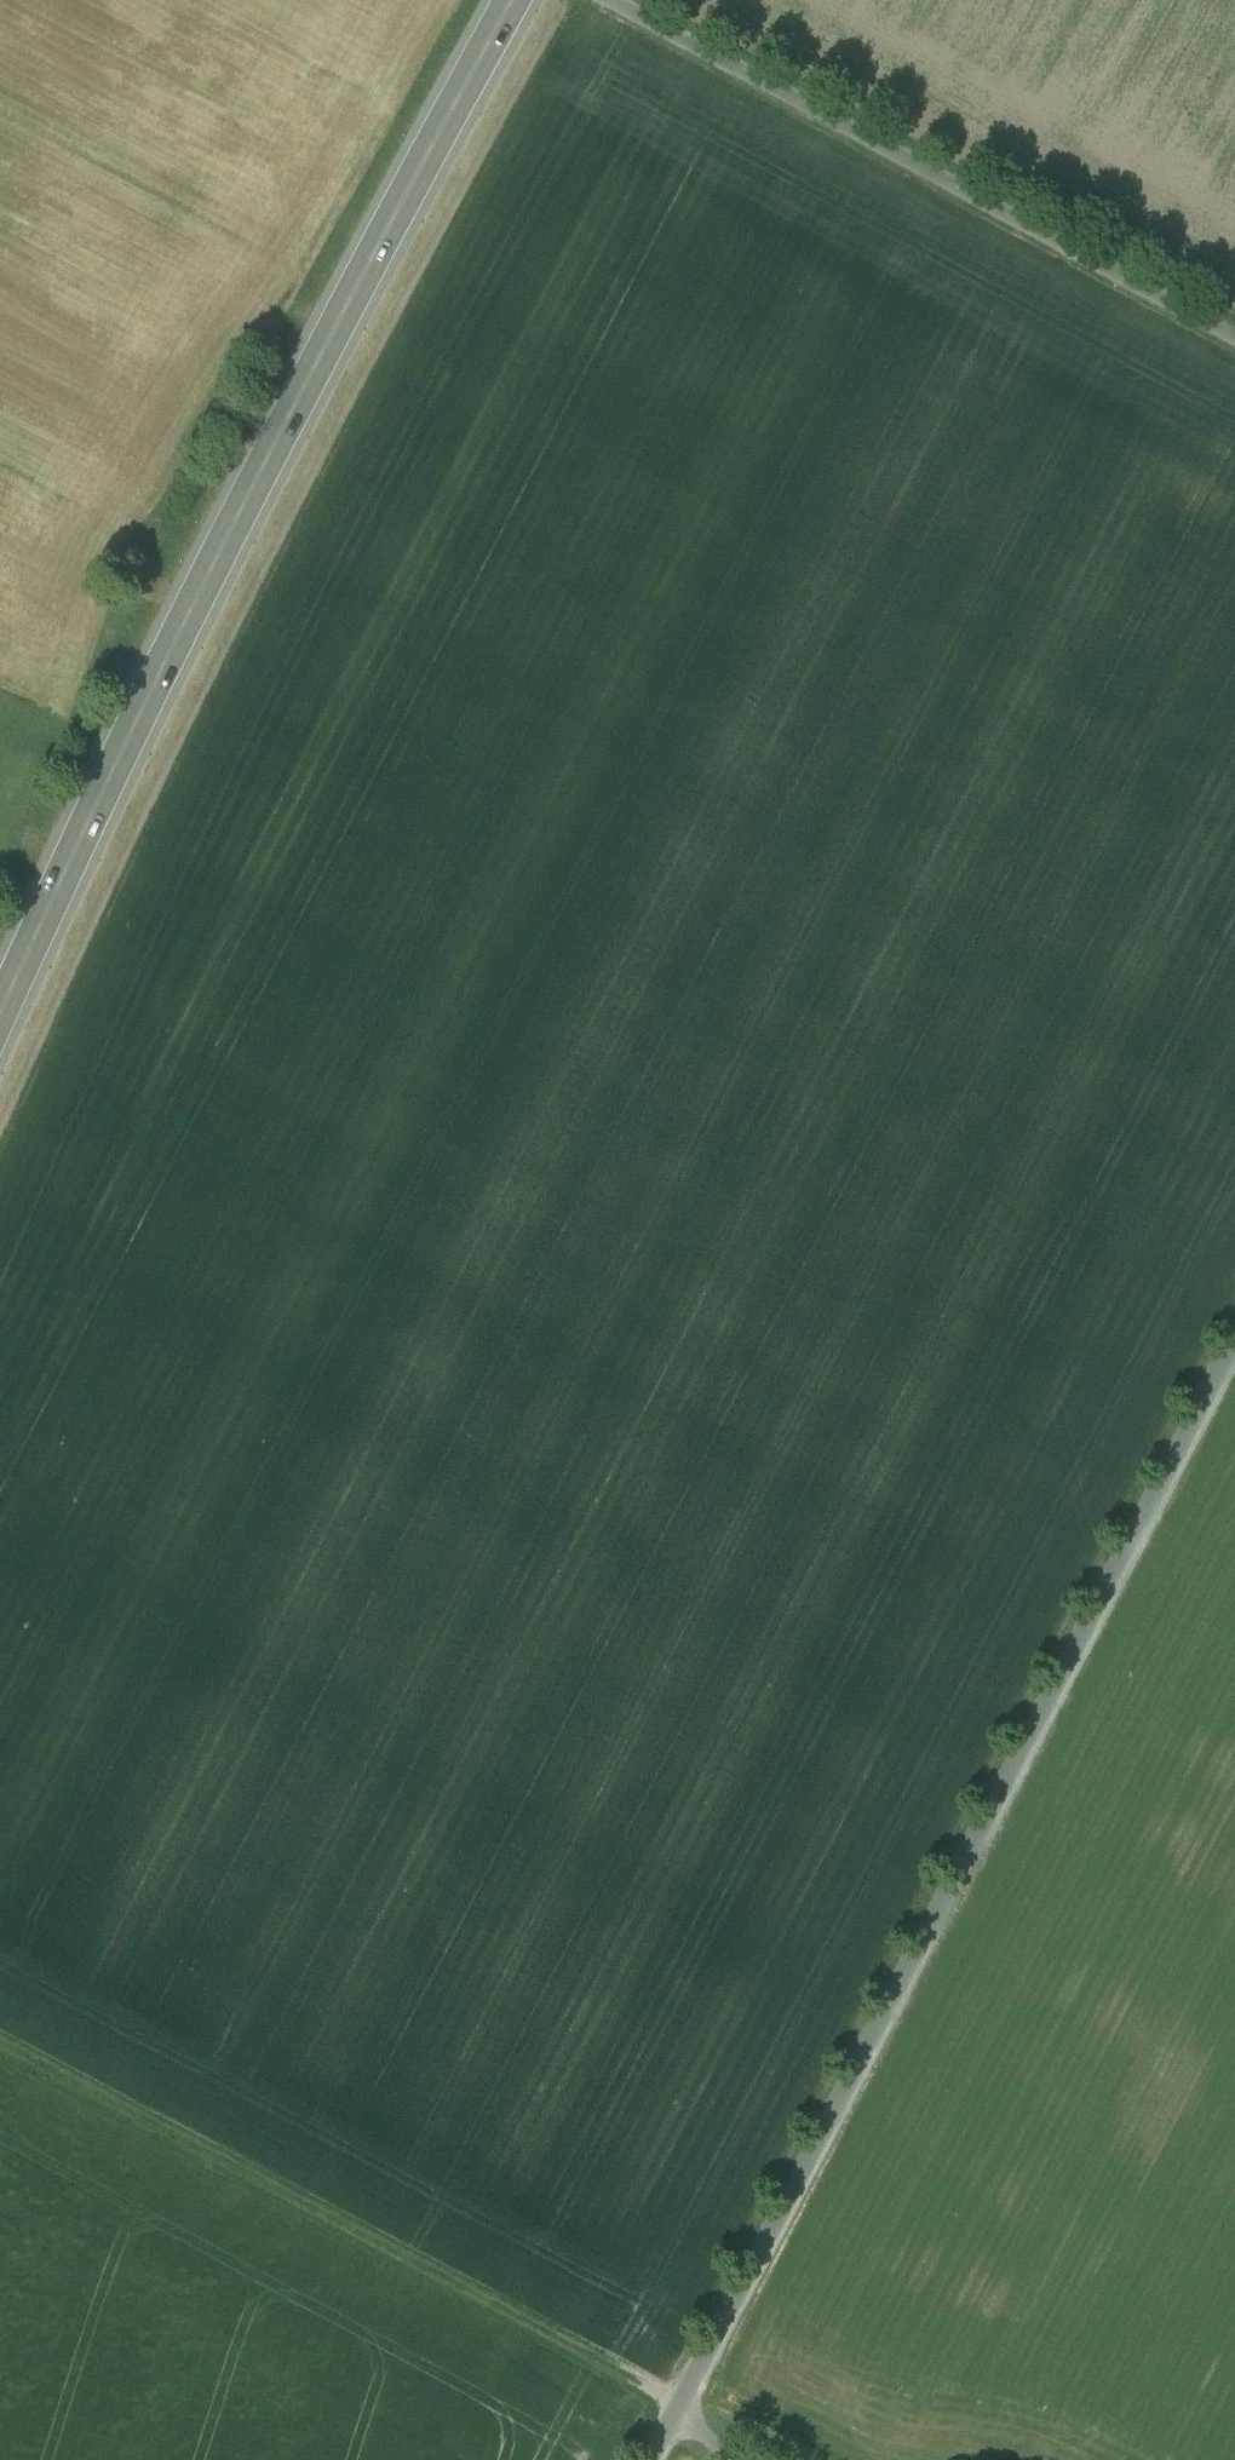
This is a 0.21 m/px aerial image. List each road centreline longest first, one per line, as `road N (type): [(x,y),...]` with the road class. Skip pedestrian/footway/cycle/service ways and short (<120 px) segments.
road 1 (unclassified): [(653,2459),(1234,1355)]
road 2 (secondary): [(515,0),(201,595),(0,1019)]
road 3 (track): [(681,2407),(0,2032)]
road 4 (unclassified): [(1234,339),(619,0)]

